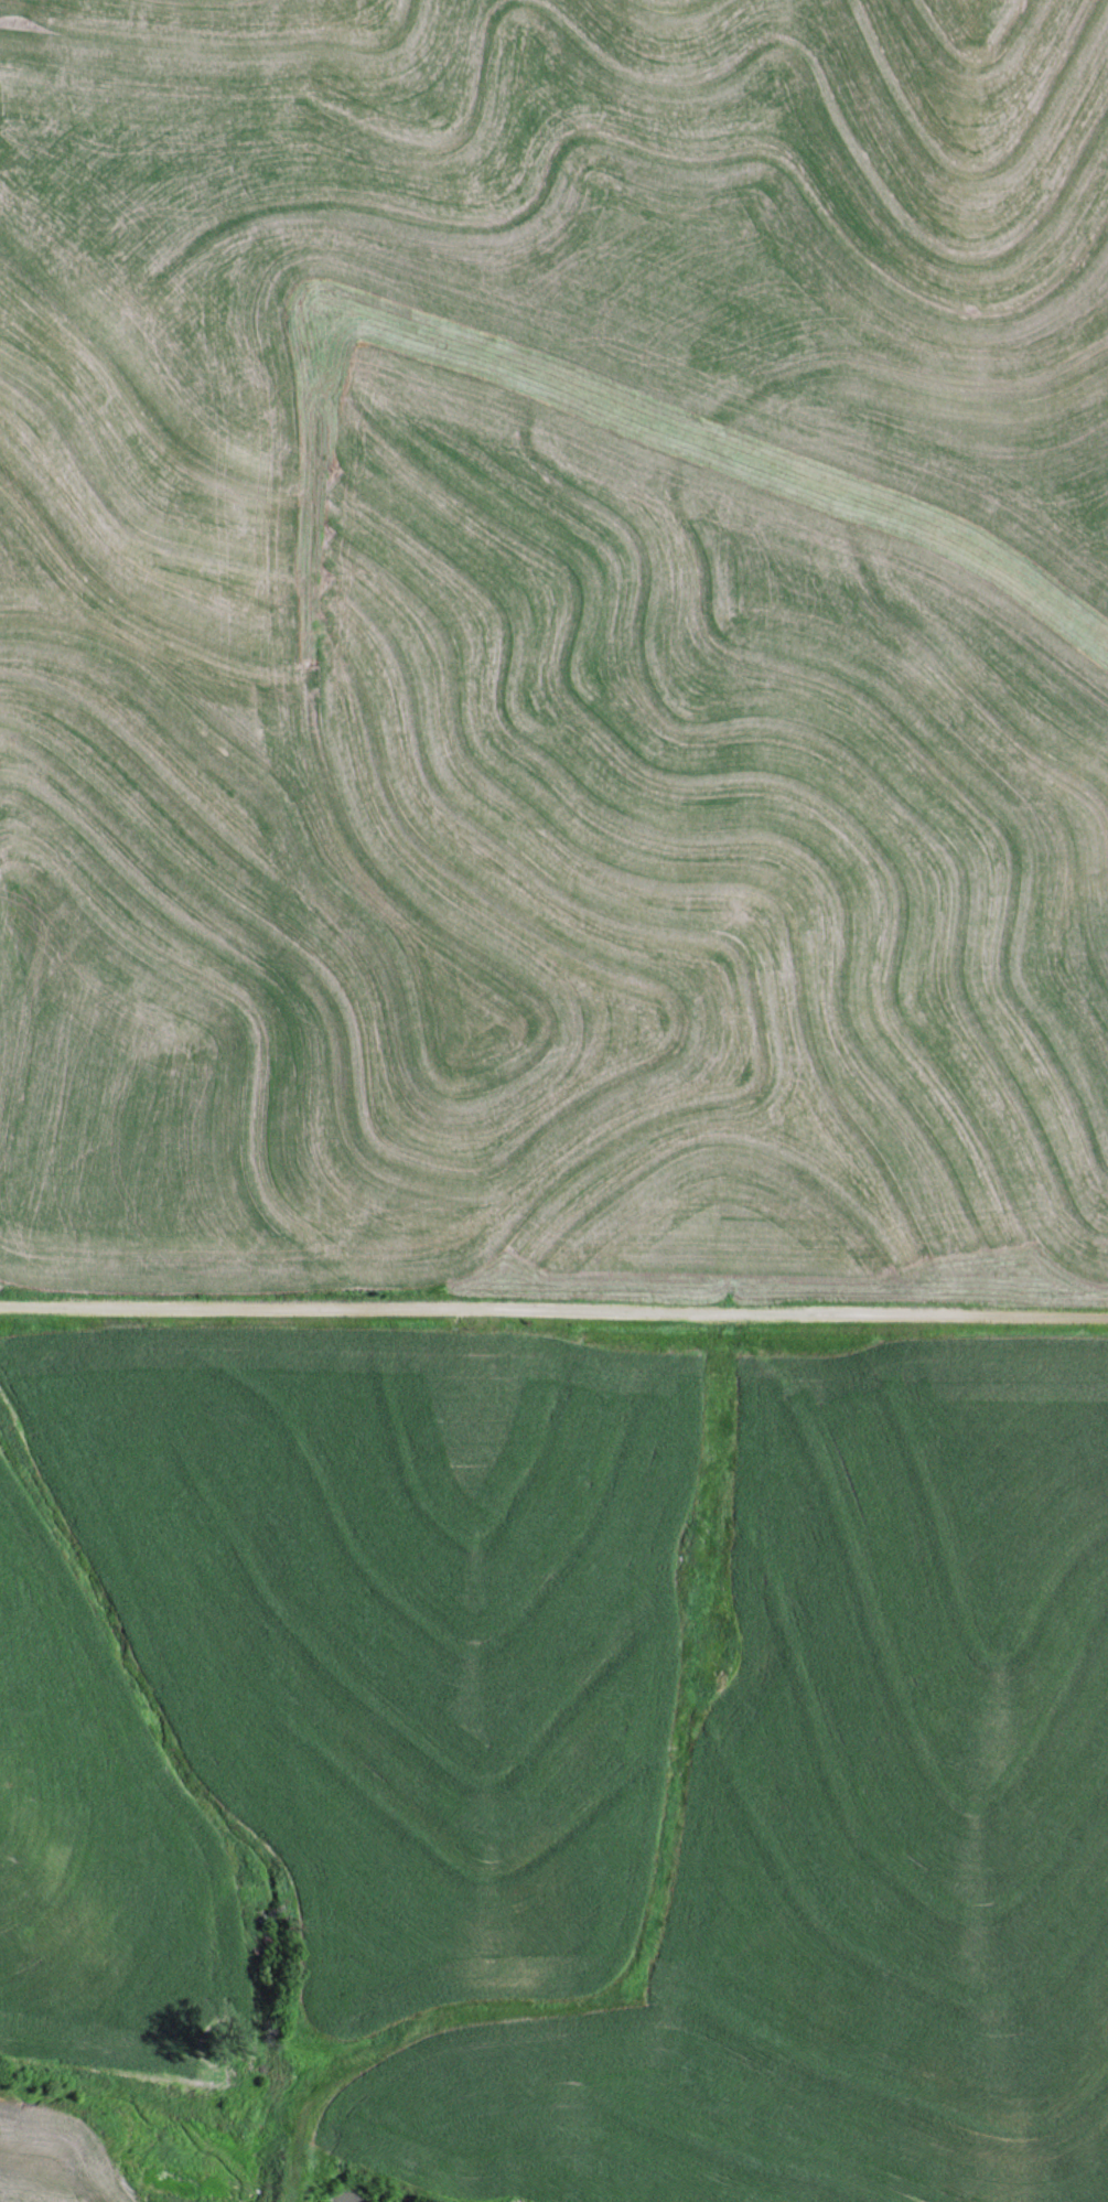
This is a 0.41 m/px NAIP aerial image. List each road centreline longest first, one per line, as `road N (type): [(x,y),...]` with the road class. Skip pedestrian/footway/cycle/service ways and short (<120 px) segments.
road 1 (residential): [(1107,1314),(0,1304)]

